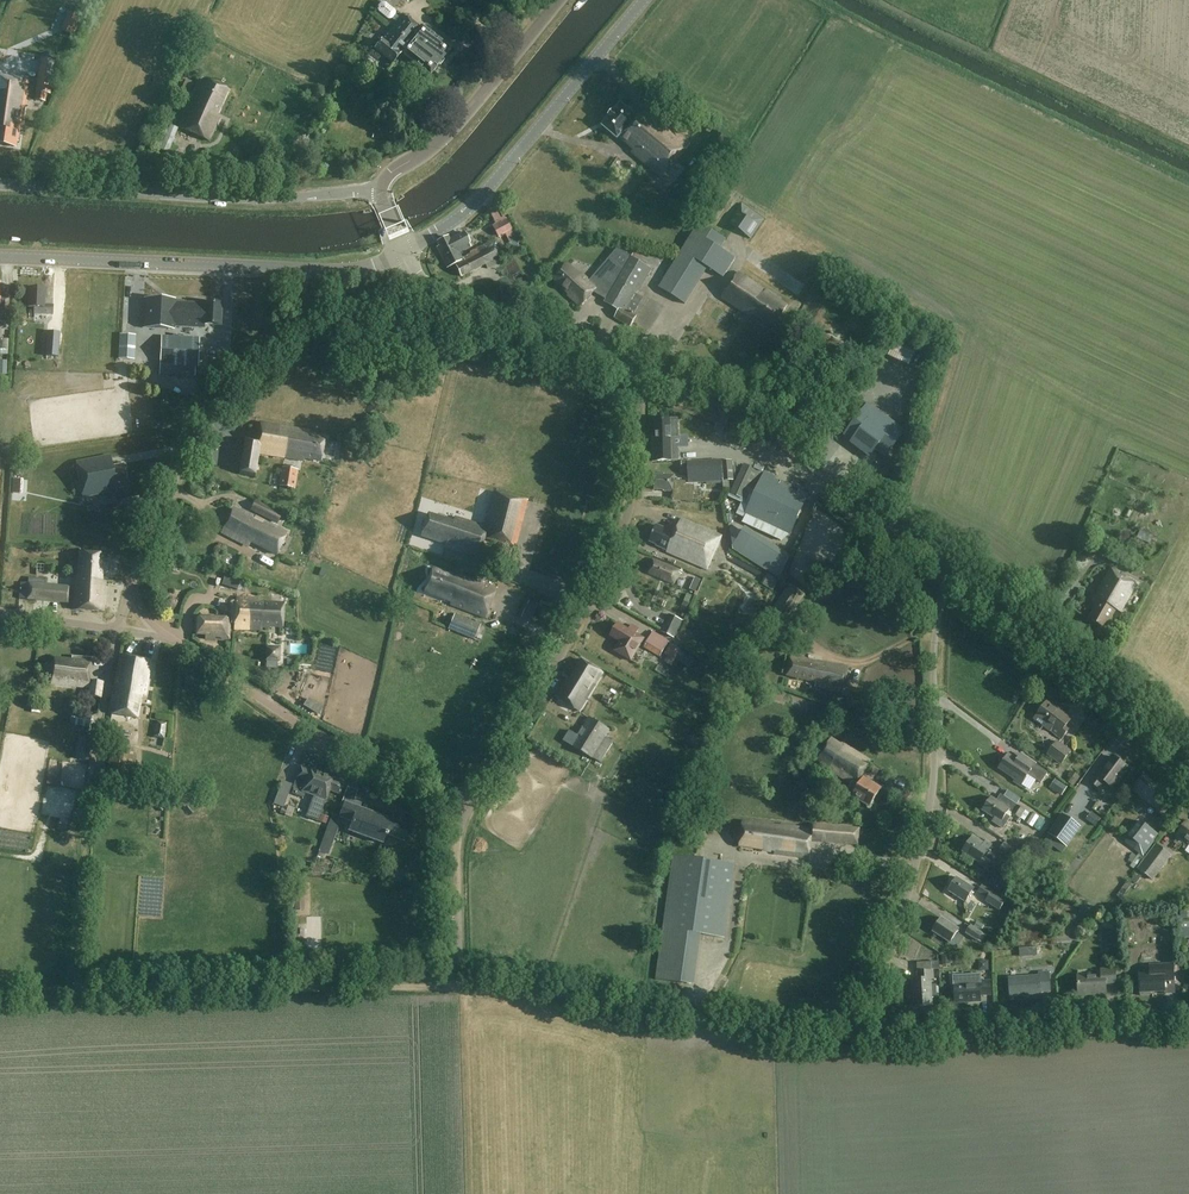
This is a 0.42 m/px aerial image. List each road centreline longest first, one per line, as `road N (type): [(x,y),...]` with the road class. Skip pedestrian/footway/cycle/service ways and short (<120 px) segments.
road 1 (unclassified): [(853,1045),(929,811),(933,653),(952,574)]
road 2 (unclassified): [(481,786),(525,725),(606,573),(630,482),(629,363)]
road 3 (track): [(460,986),(0,997)]
road 4 (unclassified): [(460,986),(853,1045)]
road 5 (tertiary): [(952,574),(715,398),(629,363)]
road 6 (unclassified): [(381,189),(274,200),(0,183)]
road 7 (tertiary): [(404,251),(490,189),(644,0)]
road 8 (unclassified): [(130,584),(210,417),(296,322),(305,299)]
road 9 (unclassified): [(853,1045),(1188,1025)]
road 10 (tertiary): [(306,271),(0,256)]
road 11 (unclassified): [(433,794),(268,706),(173,640)]
road 12 (tertiary): [(1188,753),(952,574)]
road 13 (tertiary): [(381,189),(438,145),(558,0)]
road 14 (tertiary): [(629,363),(431,289),(404,251)]
road 15 (unclassified): [(87,831),(117,630)]
road 16 (track): [(87,831),(78,994)]
road 17 (unclassified): [(460,986),(457,844)]
road 18 (unclassified): [(305,299),(346,305),(383,293),(404,251)]

